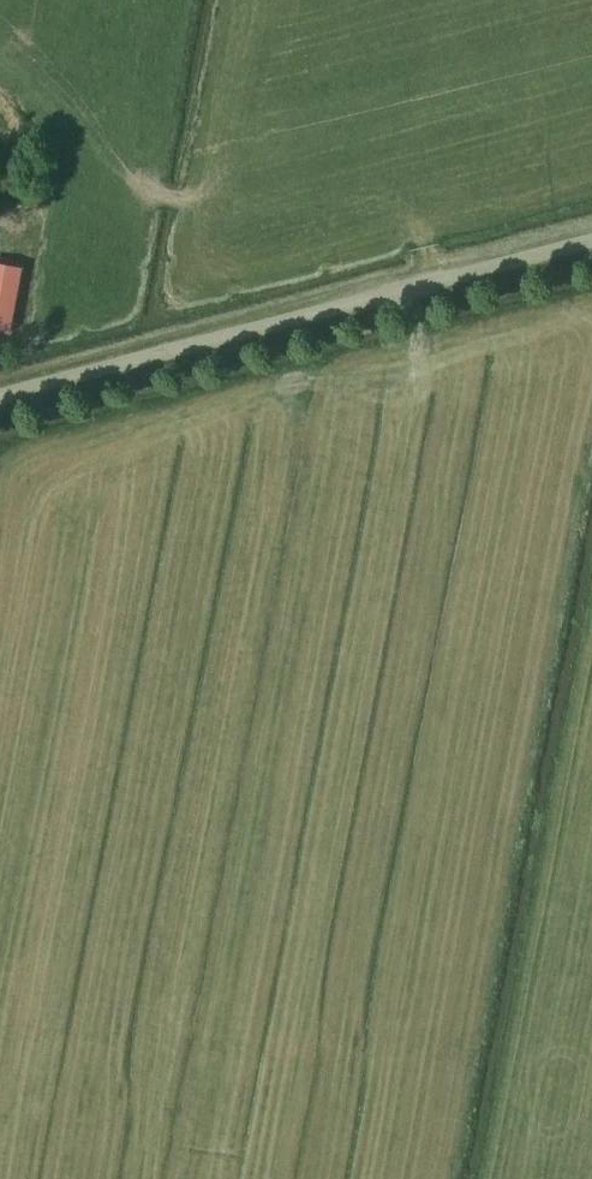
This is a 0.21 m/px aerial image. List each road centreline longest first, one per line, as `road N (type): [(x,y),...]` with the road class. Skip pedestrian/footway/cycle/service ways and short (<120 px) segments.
road 1 (unclassified): [(0,399),(591,244)]

